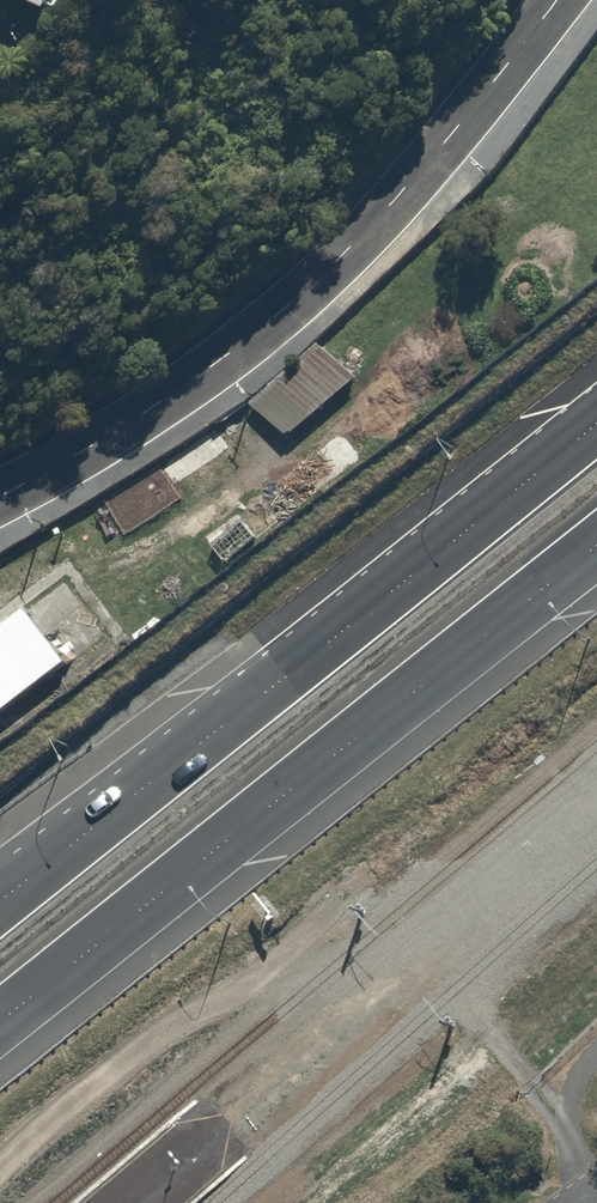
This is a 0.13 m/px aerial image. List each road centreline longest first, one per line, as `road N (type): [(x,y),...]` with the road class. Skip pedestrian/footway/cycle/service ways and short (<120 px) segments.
road 1 (trunk): [(0,897),(596,419)]
road 2 (trunk): [(596,544),(0,1022)]
road 3 (trunk): [(0,879),(596,418)]
road 4 (residential): [(551,0),(442,141),(245,346),(0,497)]

